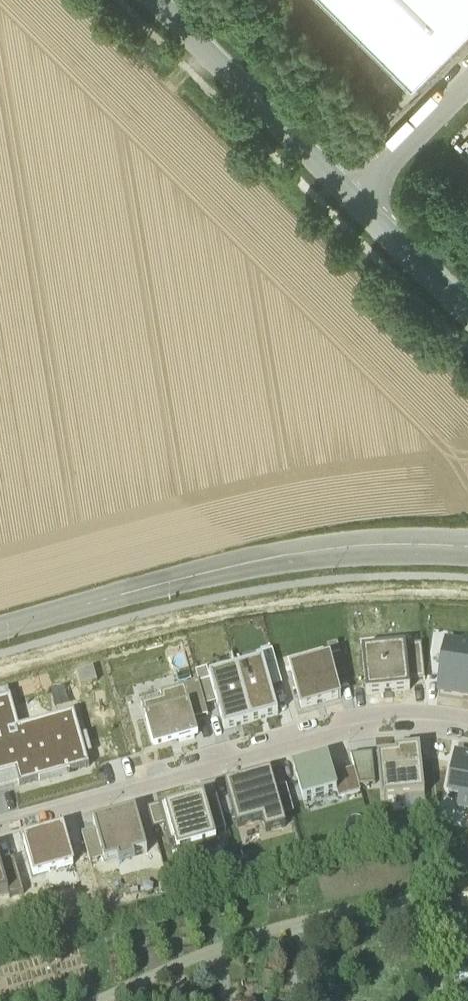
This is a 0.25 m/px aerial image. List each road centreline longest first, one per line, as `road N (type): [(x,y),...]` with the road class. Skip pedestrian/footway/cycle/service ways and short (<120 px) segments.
road 1 (residential): [(467,725),(405,720),(326,732),(0,827)]
road 2 (residential): [(467,545),(309,552),(0,629)]
road 3 (unclassified): [(467,318),(156,0)]

